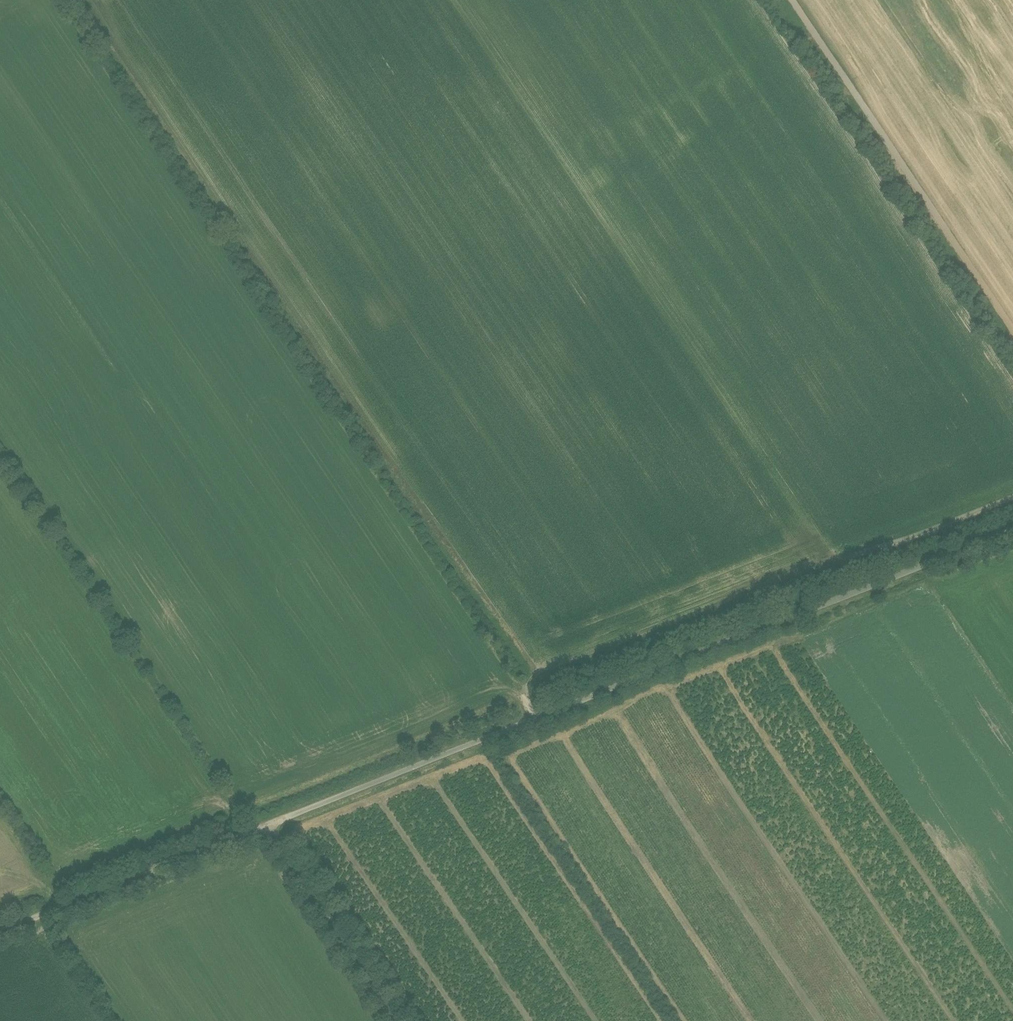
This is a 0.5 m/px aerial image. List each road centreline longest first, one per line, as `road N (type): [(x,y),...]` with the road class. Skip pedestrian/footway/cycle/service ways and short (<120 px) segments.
road 1 (track): [(0,931),(1012,534)]

